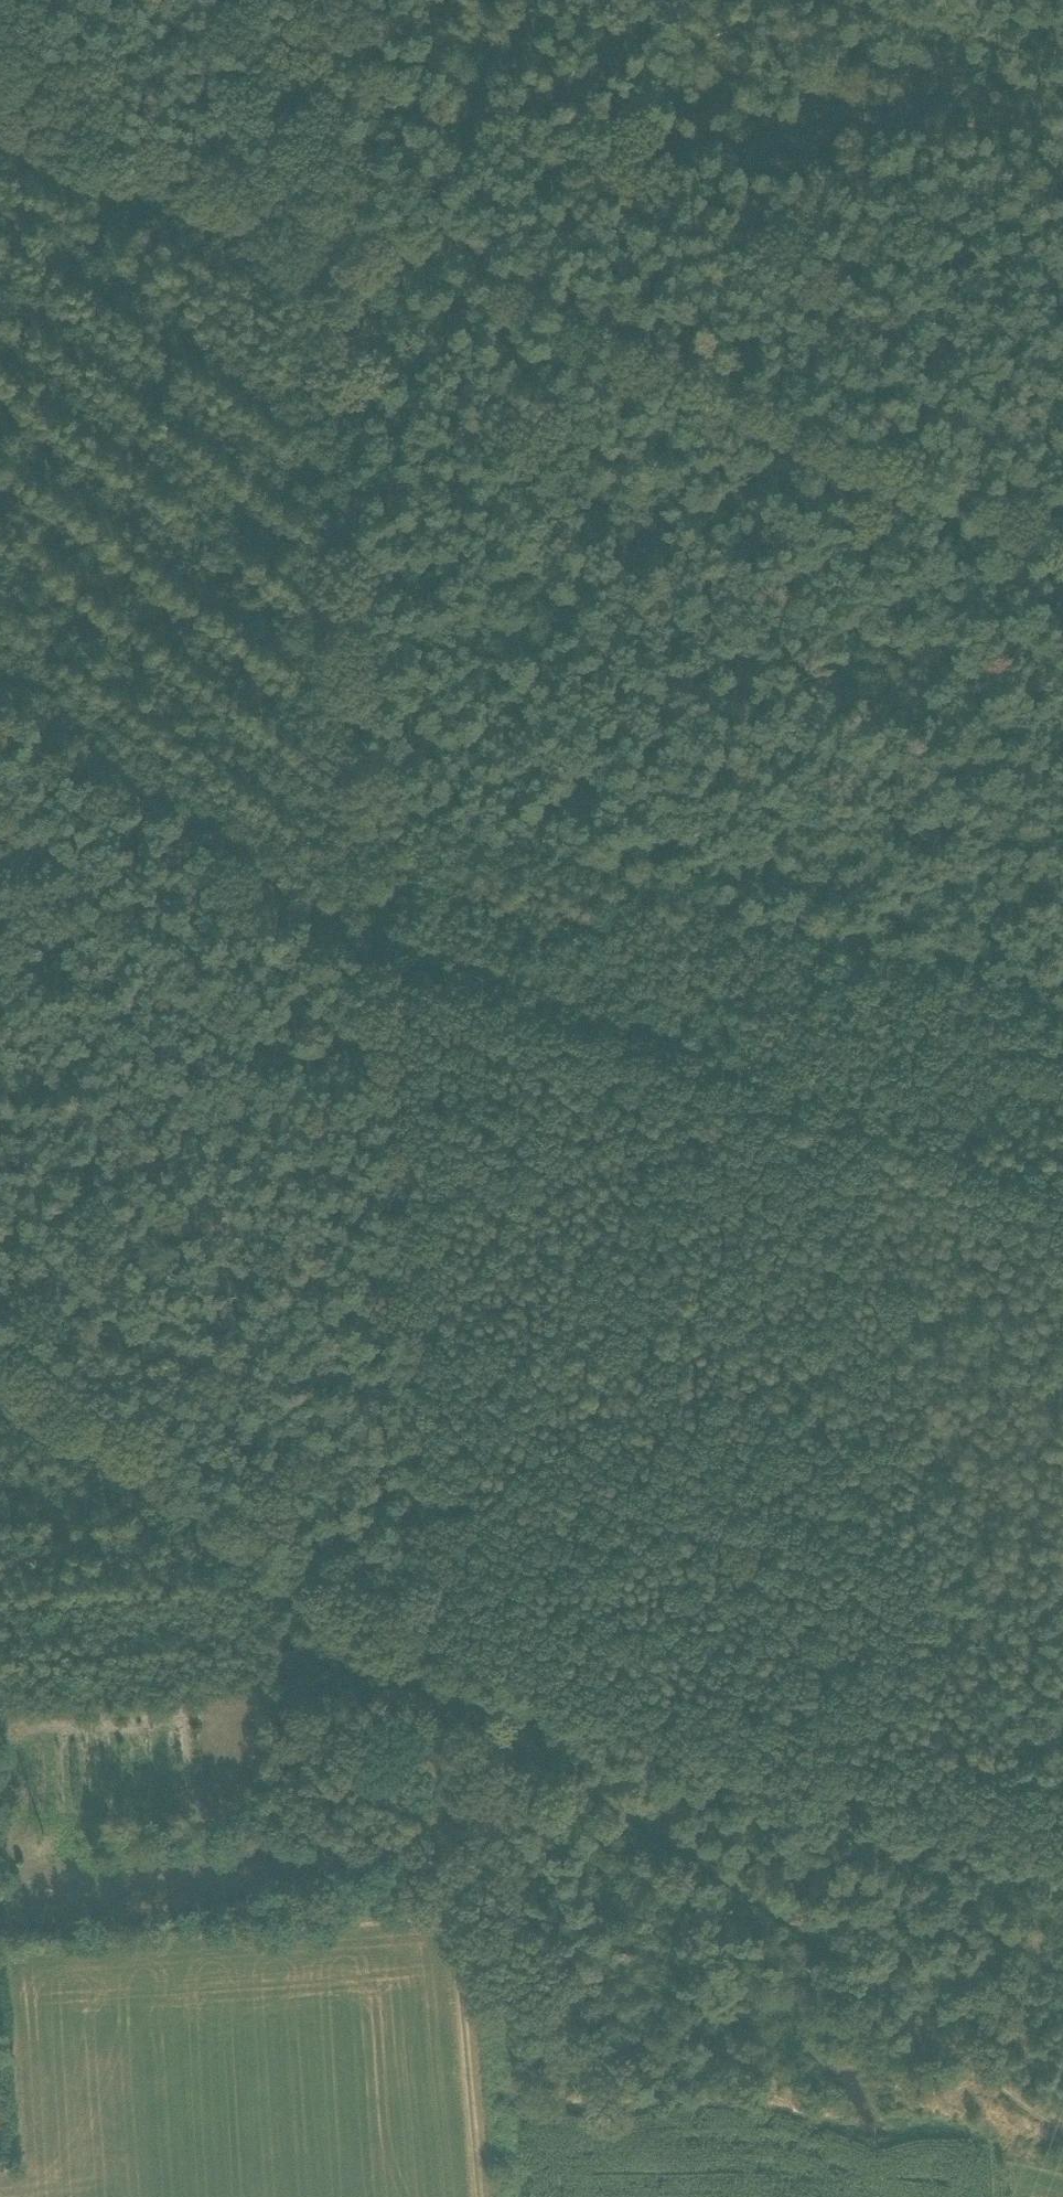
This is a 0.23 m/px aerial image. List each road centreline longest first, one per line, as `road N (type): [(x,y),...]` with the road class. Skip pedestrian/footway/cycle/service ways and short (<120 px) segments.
road 1 (track): [(342,263),(396,1002),(394,1155),(434,1689)]
road 2 (track): [(0,112),(1062,578)]
road 3 (track): [(1062,2121),(434,1689)]
road 4 (track): [(434,1689),(0,1376)]
road 5 (track): [(434,1689),(475,2196)]
road 6 (track): [(342,263),(322,0)]

